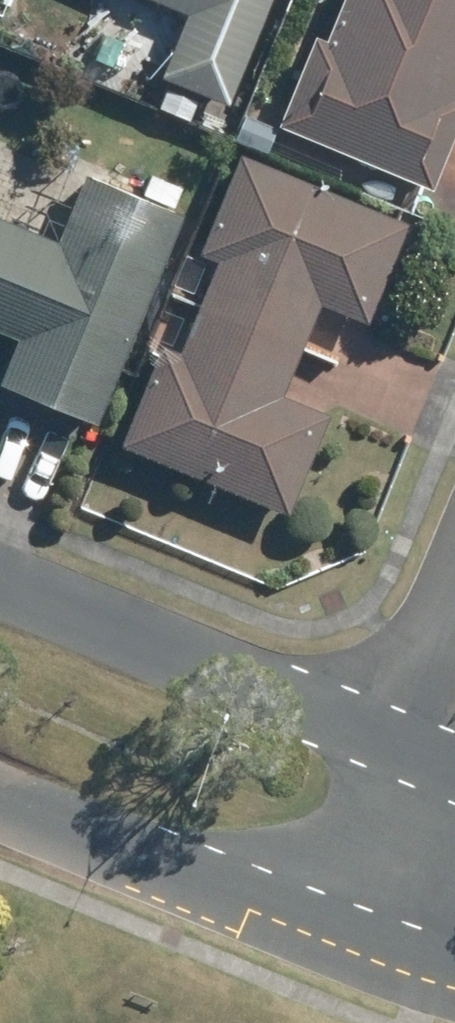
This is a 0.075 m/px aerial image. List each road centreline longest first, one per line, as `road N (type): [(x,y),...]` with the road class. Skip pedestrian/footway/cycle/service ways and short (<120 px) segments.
road 1 (tertiary): [(0,574),(381,737)]
road 2 (tertiary): [(379,957),(0,800)]
road 3 (residential): [(379,957),(358,831),(381,737)]
road 4 (residential): [(381,737),(454,558)]

